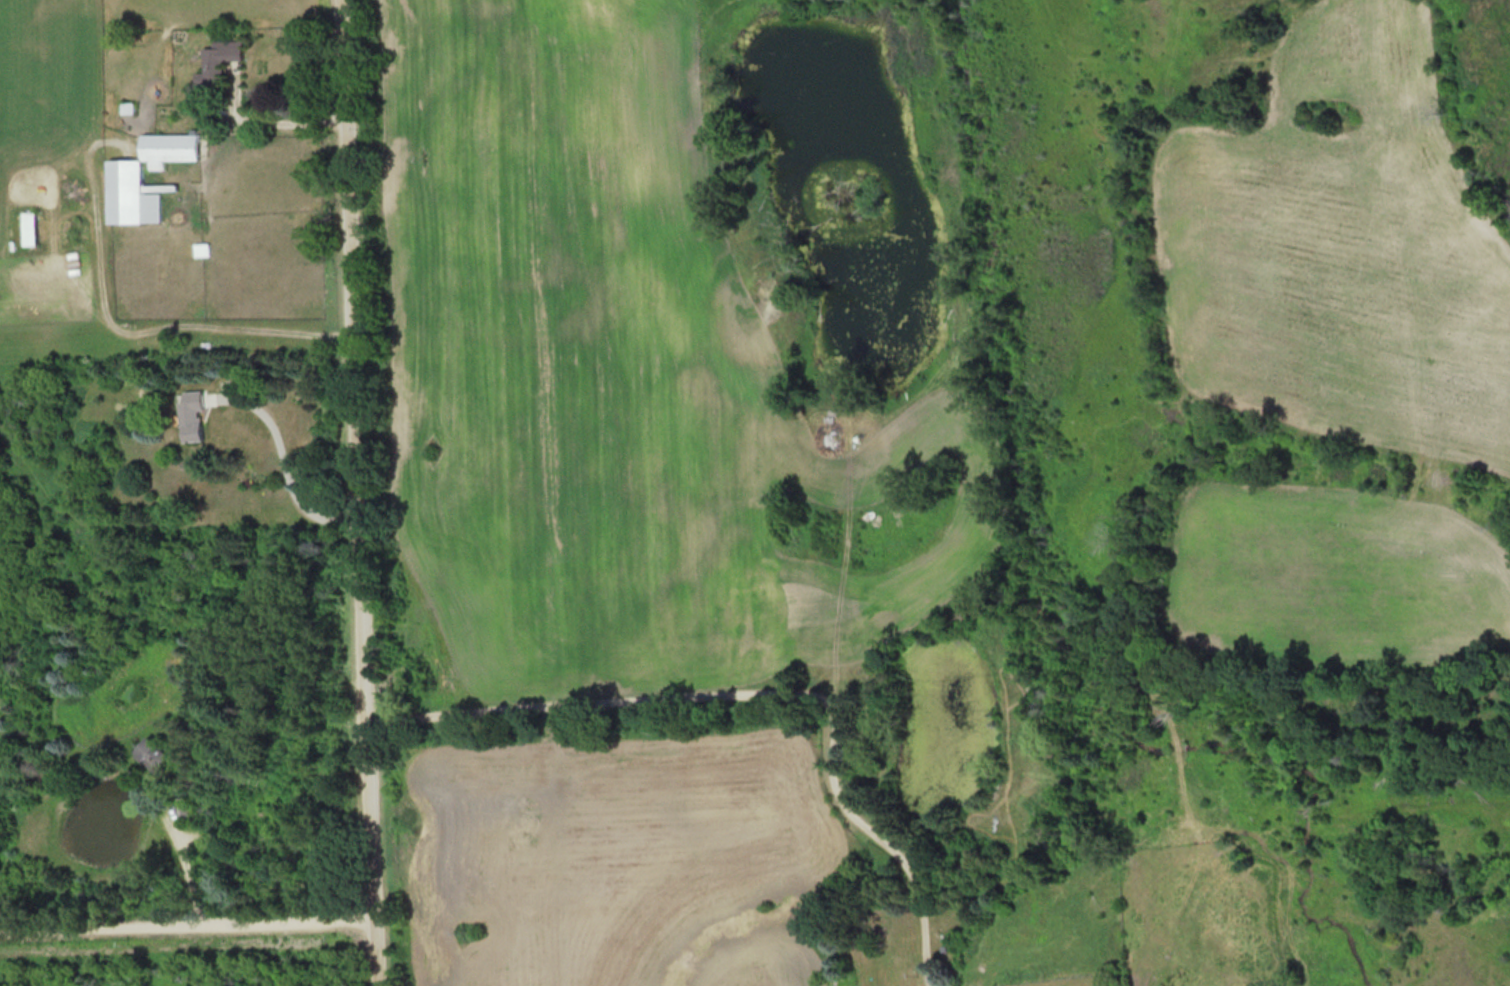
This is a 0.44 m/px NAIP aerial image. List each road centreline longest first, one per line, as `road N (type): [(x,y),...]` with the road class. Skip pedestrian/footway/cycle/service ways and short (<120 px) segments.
road 1 (residential): [(383,985),(346,0)]

